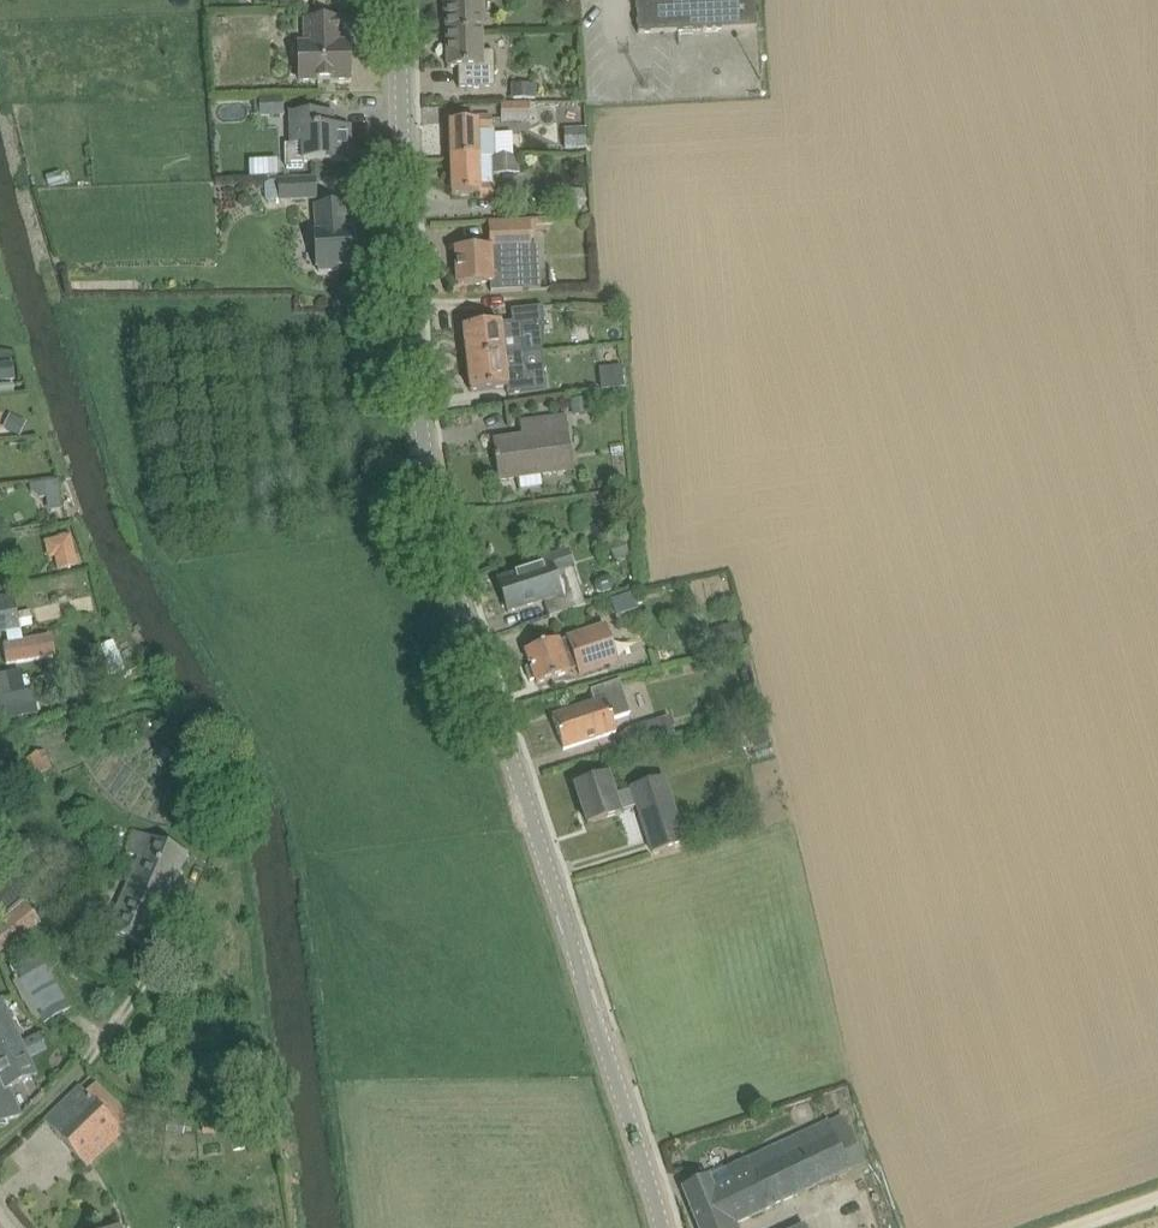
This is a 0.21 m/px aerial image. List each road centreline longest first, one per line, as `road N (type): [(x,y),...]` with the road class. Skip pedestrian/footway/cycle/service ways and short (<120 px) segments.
road 1 (unclassified): [(661,1227),(439,535),(410,343),(402,0)]

